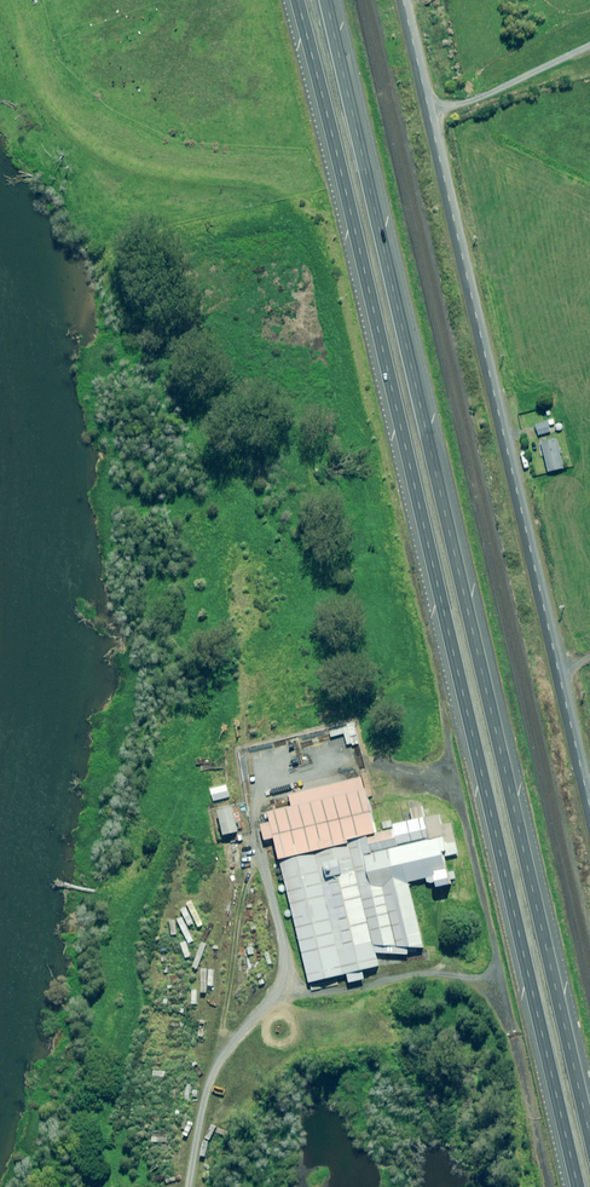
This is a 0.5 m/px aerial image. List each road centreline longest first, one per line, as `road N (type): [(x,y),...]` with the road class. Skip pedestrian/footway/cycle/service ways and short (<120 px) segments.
road 1 (motorway): [(577,1186),(296,0)]
road 2 (motorway): [(327,0),(589,1131)]
road 3 (unclassified): [(405,0),(589,802)]

